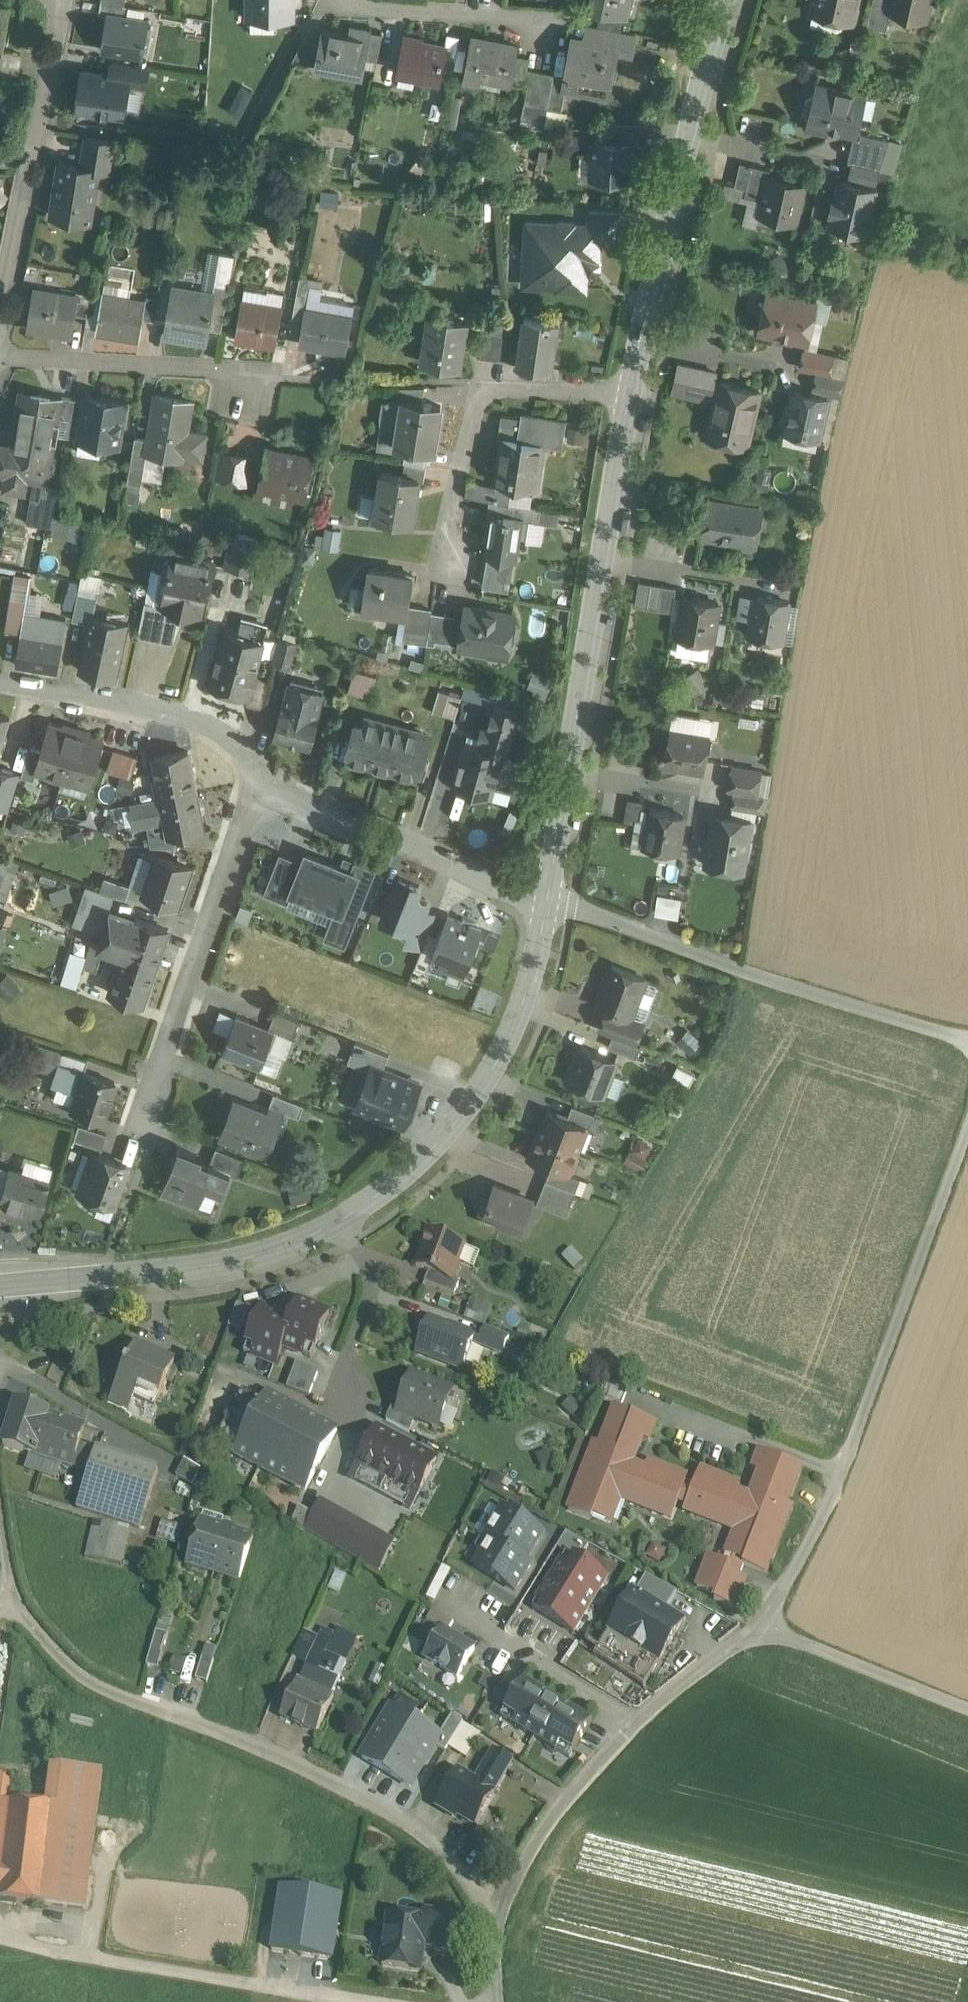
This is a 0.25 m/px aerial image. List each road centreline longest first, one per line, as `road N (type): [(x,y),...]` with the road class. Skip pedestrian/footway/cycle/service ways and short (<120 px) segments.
road 1 (residential): [(496,2001),(500,1902),(430,1836),(344,1783),(83,1680),(20,1612),(0,1509)]
road 2 (tertiary): [(0,1288),(241,1259),(339,1222),(379,1197),(489,1083),(532,986),(550,908)]
road 3 (tertiary): [(550,908),(635,392)]
road 4 (track): [(967,1047),(594,913),(550,908)]
road 5 (tertiary): [(635,392),(733,0)]
road 6 (track): [(840,1473),(967,1125)]
road 7 (residential): [(0,333),(67,0)]
road 8 (residential): [(261,786),(152,1107)]
road 9 (residential): [(635,392),(483,383),(448,522),(455,563)]
road 10 (residential): [(550,908),(261,786)]
road 11 (residential): [(261,786),(229,730),(0,681)]
road 12 (residential): [(0,358),(259,379)]
road 13 (residential): [(328,0),(324,8),(553,21)]
road 14 (track): [(967,1708),(761,1625)]

